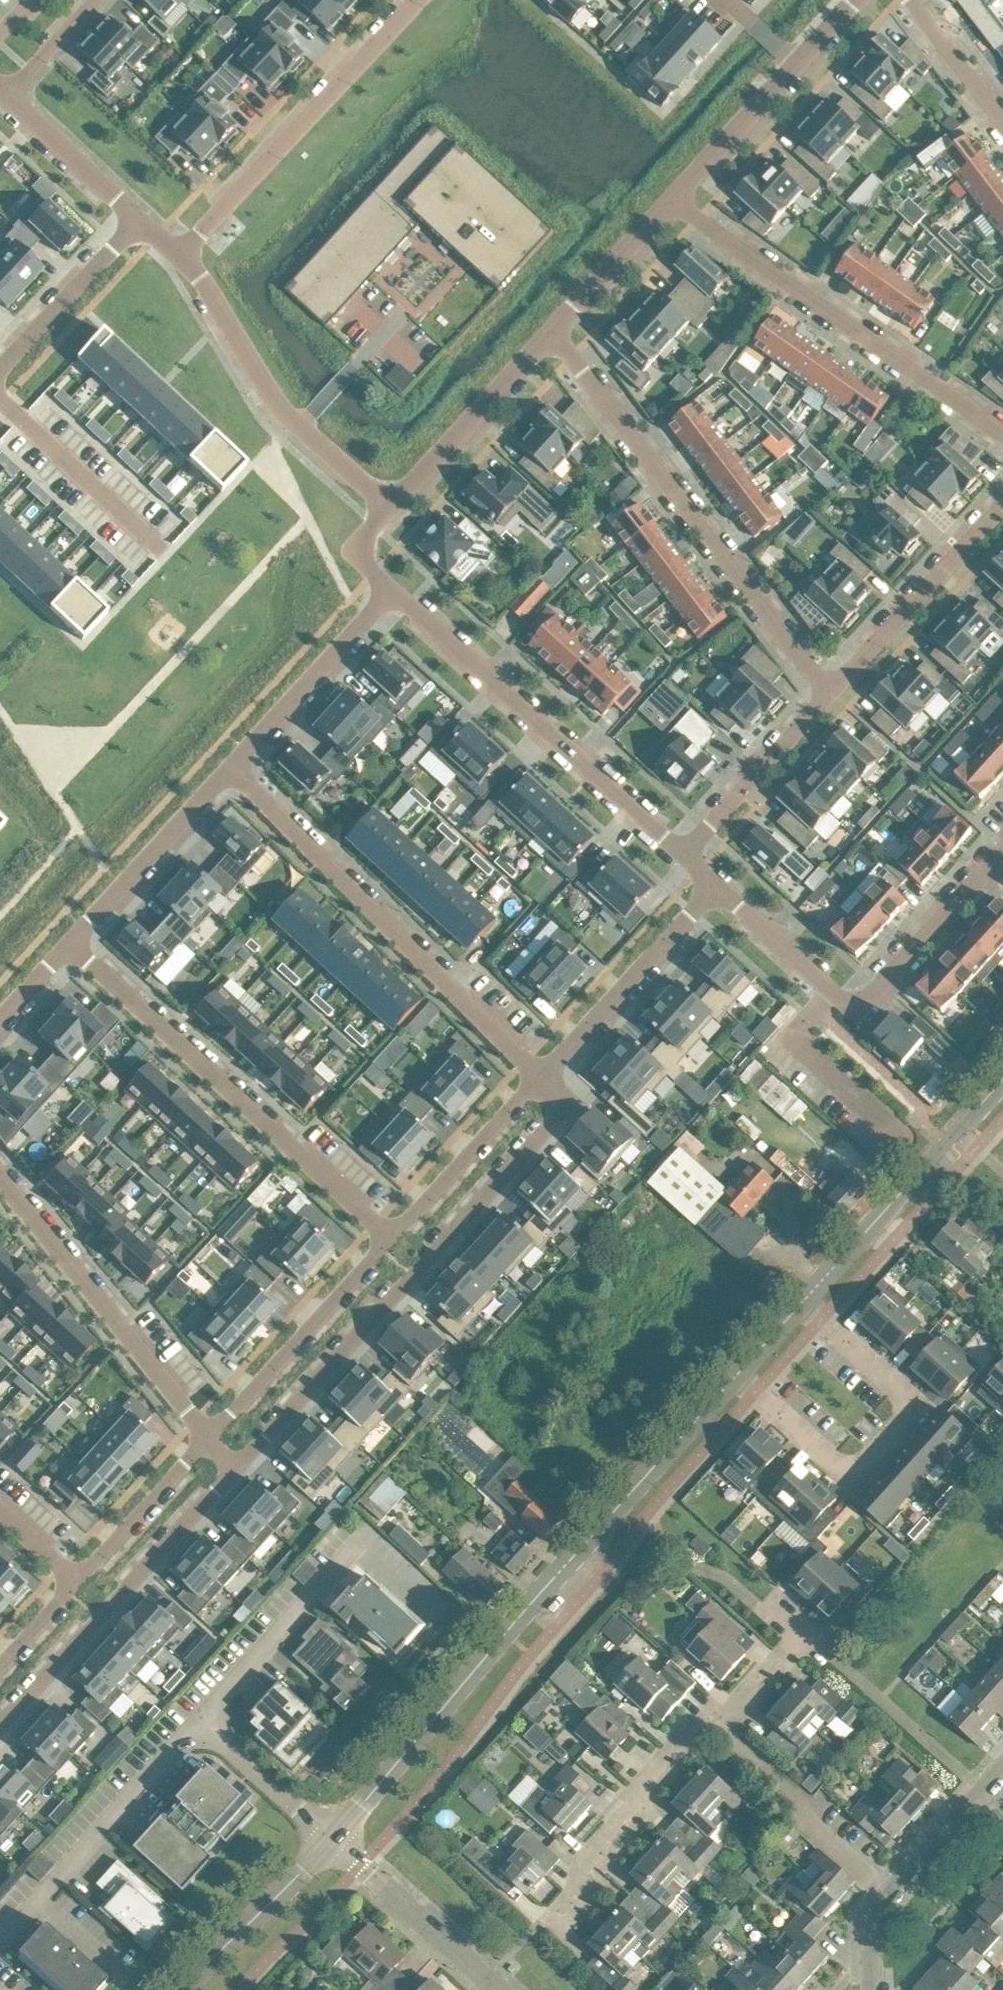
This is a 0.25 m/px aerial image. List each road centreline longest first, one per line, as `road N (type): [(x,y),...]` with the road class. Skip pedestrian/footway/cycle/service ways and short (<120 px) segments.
road 1 (tertiary): [(332,1837),(734,1377)]
road 2 (residential): [(235,1471),(549,1126),(561,1101),(541,1078)]
road 3 (residential): [(552,332),(829,694)]
road 4 (residential): [(541,1078),(230,769)]
road 5 (residential): [(390,1237),(69,945)]
road 6 (residential): [(801,1301),(919,1407),(851,1482),(734,1377)]
road 7 (residential): [(1002,433),(672,200)]
road 8 (residential): [(1002,852),(856,1003),(831,991),(717,886)]
road 9 (residential): [(683,855),(394,590)]
road 10 (residential): [(178,257),(418,0)]
road 11 (residential): [(0,1727),(235,1471)]
road 12 (residential): [(209,1438),(0,1179)]
road 13 (tertiary): [(801,1301),(1002,1079)]
road 14 (residential): [(1,1942),(198,1722)]
road 15 (residential): [(390,1237),(209,1438)]
road 16 (residential): [(717,886),(541,1078)]
road 17 (residential): [(1002,503),(829,694)]
road 18 (residential): [(558,1919),(589,1884),(596,1860),(645,1791),(712,1719)]
road 19 (residential): [(886,1894),(798,1817),(794,1793),(712,1719)]
road 20 (residential): [(230,769),(394,590)]
road 21 (residential): [(198,1722),(358,1545)]
road 22 (residential): [(69,945),(230,769)]
road 23 (residential): [(552,332),(393,507)]
road 24 (residential): [(169,556),(0,398)]
road 25 (residential): [(498,1989),(332,1837)]
road 26 (residential): [(541,1078),(390,1237)]
road 27 (residential): [(829,694),(683,855)]
road 28 (tertiary): [(183,1989),(332,1837)]
road 29 (residential): [(178,257),(202,279),(273,400),(300,427)]
road 30 (residential): [(140,220),(0,368)]
road 31 (residential): [(209,1438),(74,1583)]
road 32 (residential): [(796,64),(672,200)]
road 33 (residential): [(7,95),(140,220)]
road 34 (residential): [(672,200),(552,332)]
road 35 (residential): [(198,1722),(332,1837)]
road 36 (residential): [(1002,1763),(886,1894)]
road 37 (residential): [(300,427),(406,311)]
road 38 (residential): [(908,0),(1002,123)]
road 39 (residential): [(712,1719),(737,1709),(808,1634)]
road 40 (residential): [(7,95),(96,0)]
road 41 (residential): [(300,427),(393,507)]

